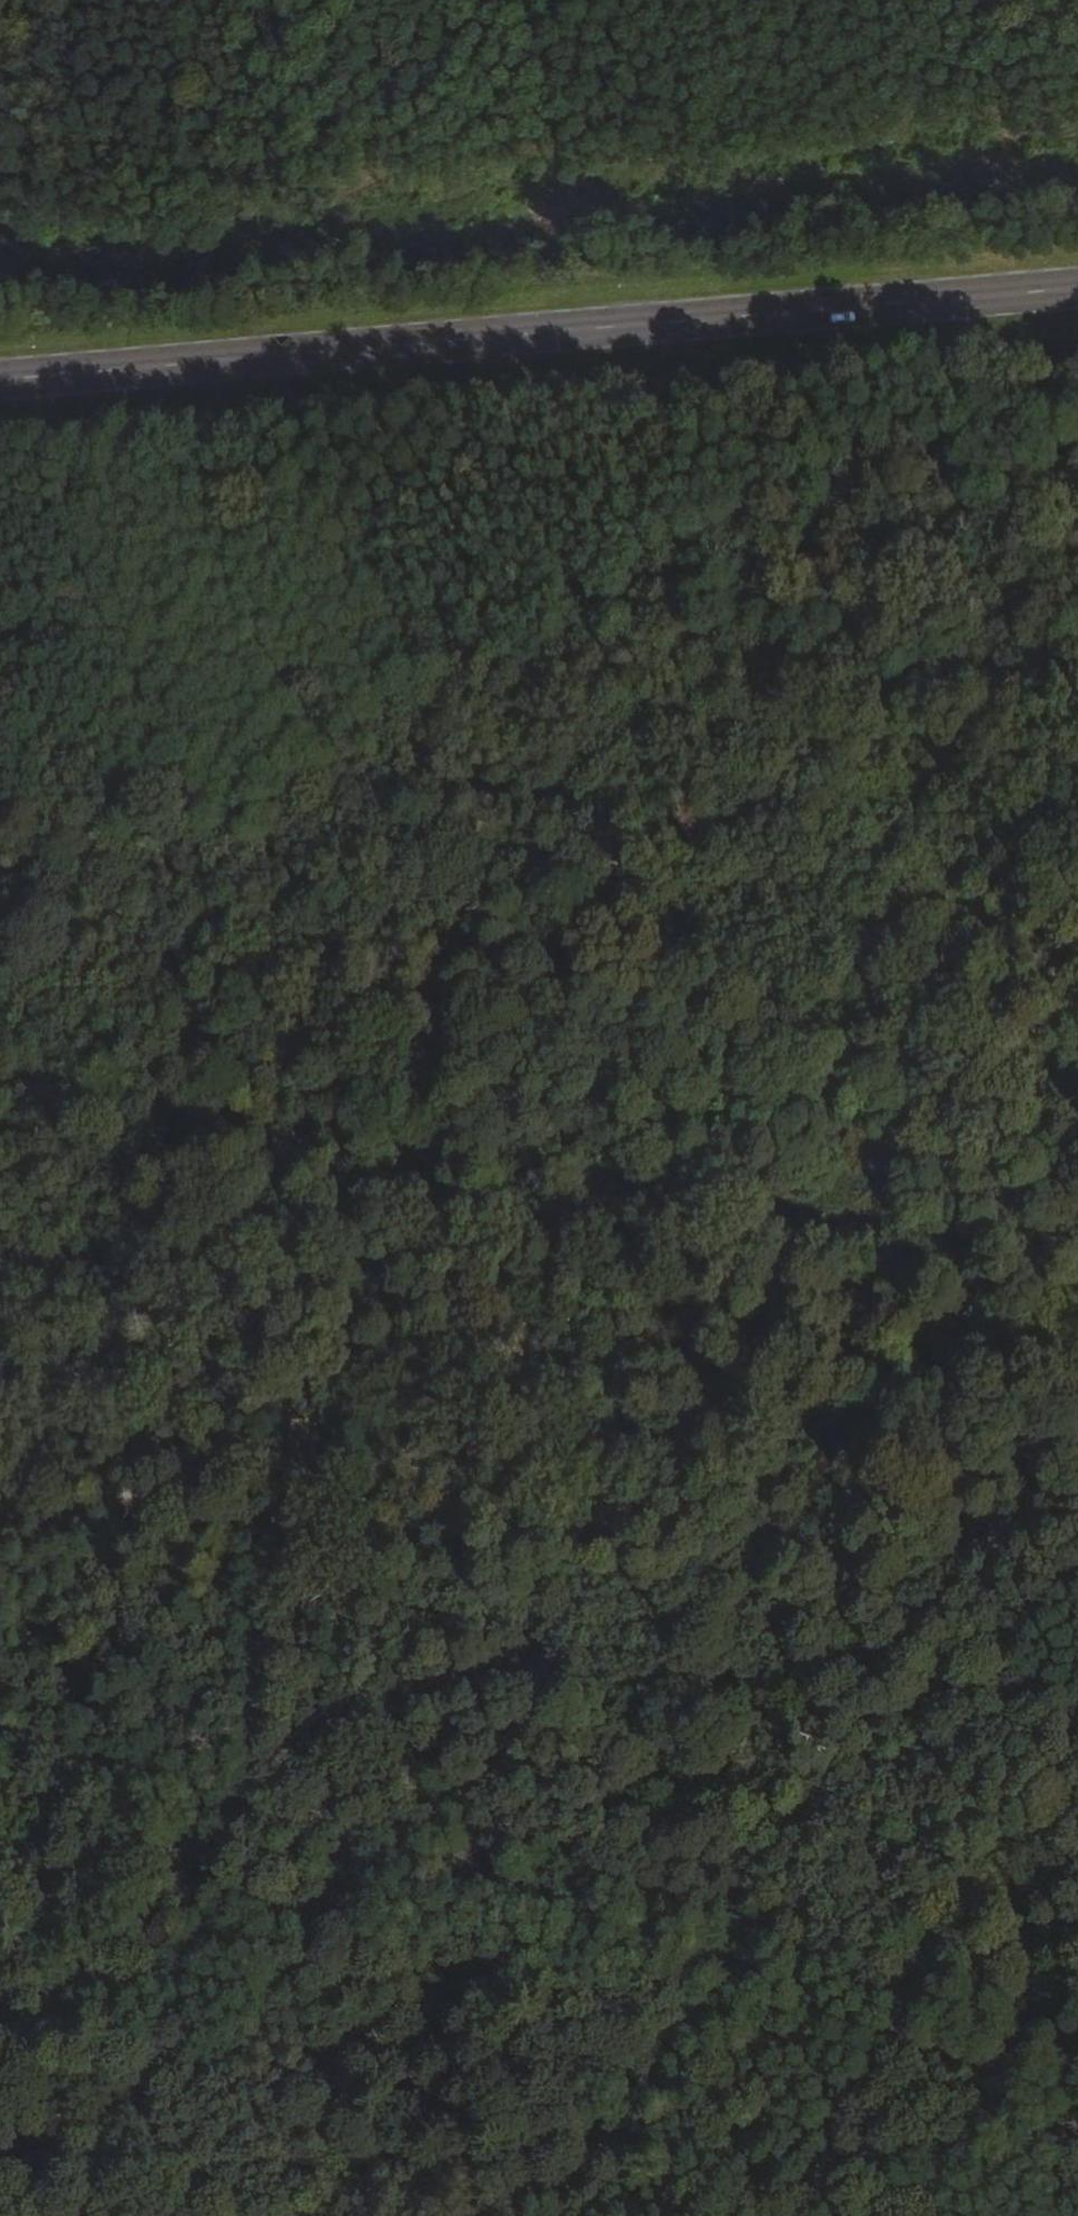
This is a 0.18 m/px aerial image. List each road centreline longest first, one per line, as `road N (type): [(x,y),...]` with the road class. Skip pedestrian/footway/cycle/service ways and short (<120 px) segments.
road 1 (primary): [(0,380),(1077,289)]
road 2 (track): [(946,2215),(1077,1828)]

